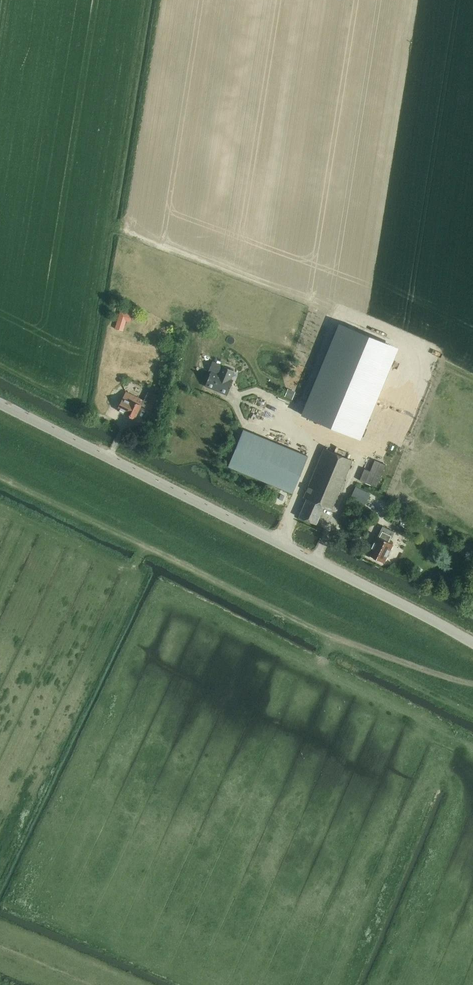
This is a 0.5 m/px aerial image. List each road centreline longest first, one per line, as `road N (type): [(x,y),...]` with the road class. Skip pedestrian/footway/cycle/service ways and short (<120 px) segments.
road 1 (unclassified): [(472,643),(0,405)]
road 2 (track): [(472,683),(359,652),(0,482)]
road 3 (track): [(366,329),(416,0)]

